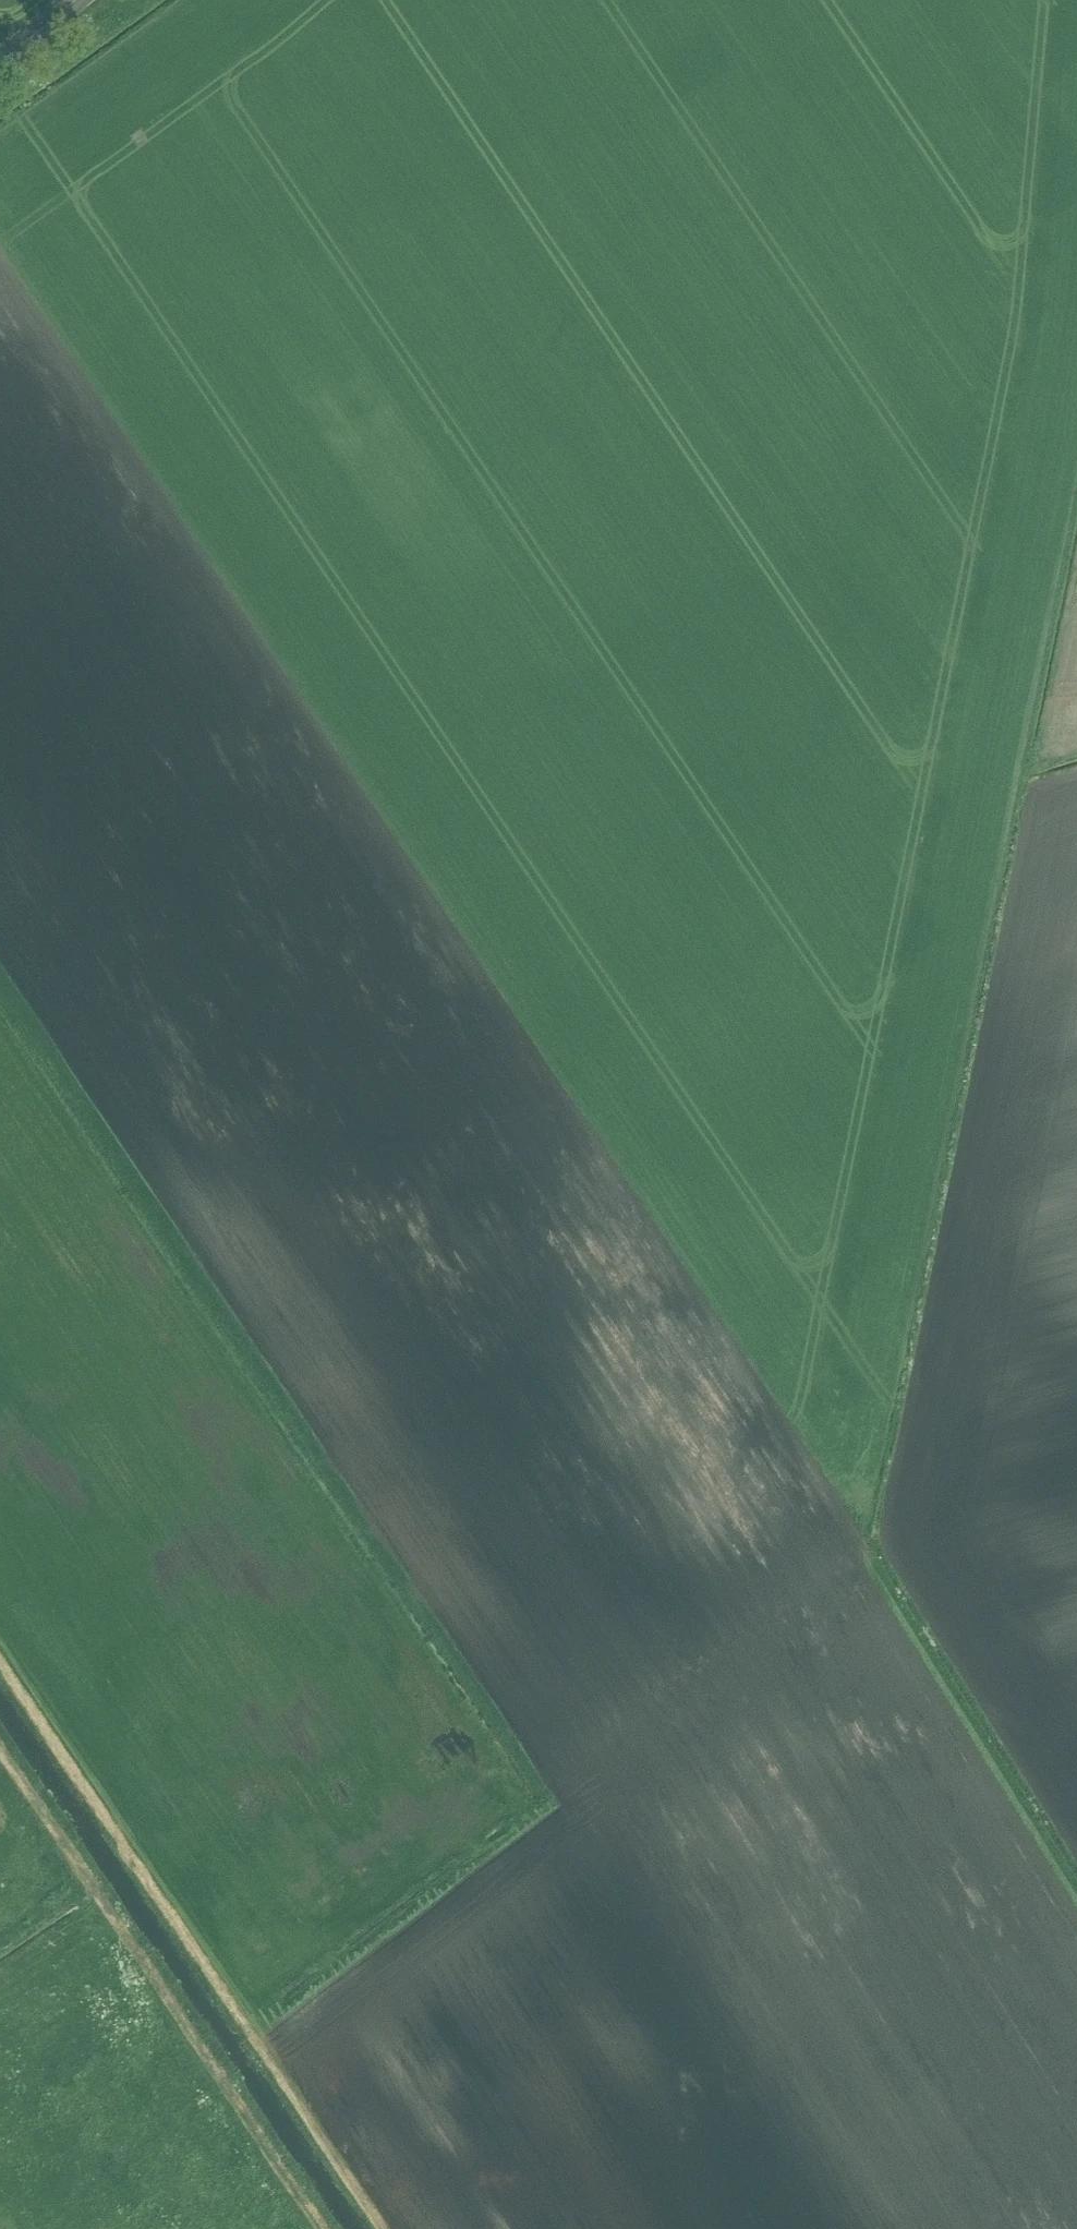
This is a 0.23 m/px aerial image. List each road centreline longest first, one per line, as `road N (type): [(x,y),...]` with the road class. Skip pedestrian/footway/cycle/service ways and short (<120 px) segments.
road 1 (track): [(329,2228),(0,1738)]

